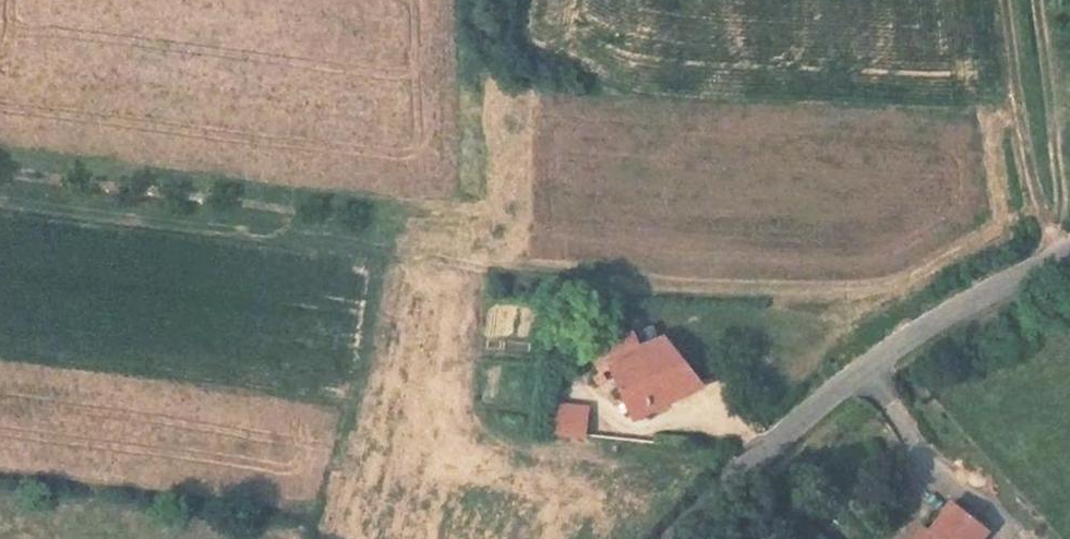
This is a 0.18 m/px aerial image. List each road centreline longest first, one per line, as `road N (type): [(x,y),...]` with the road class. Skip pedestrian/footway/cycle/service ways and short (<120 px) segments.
road 1 (residential): [(1069,252),(943,317),(857,375),(768,447),(680,538)]
road 2 (track): [(1060,255),(1031,174),(1008,0)]

